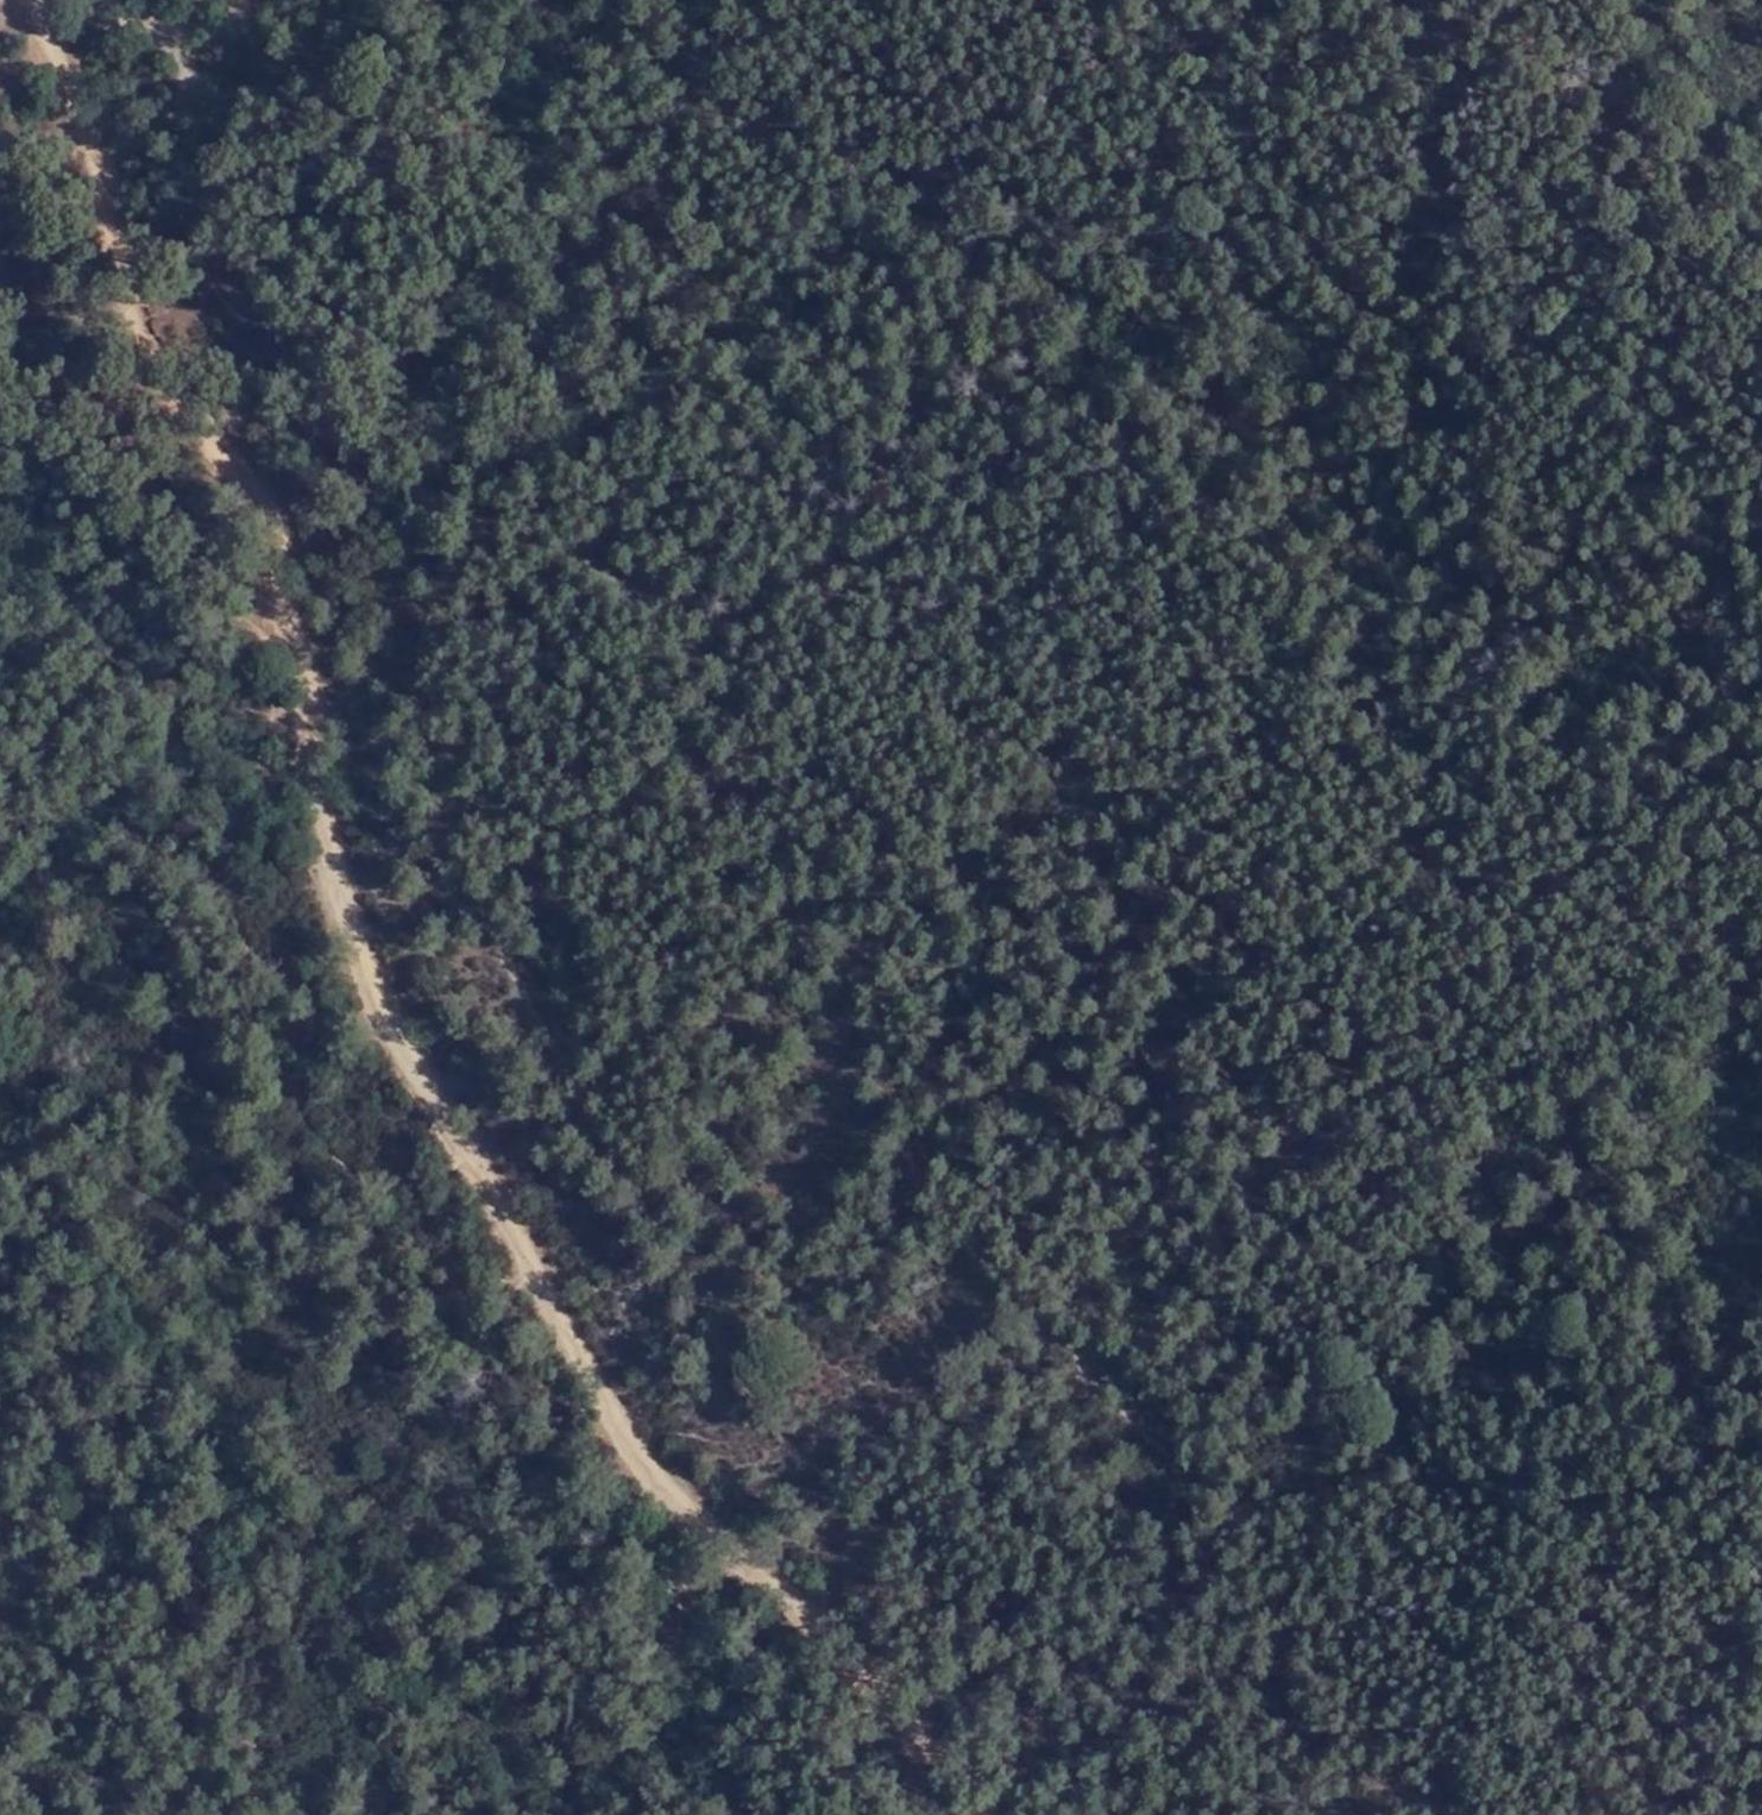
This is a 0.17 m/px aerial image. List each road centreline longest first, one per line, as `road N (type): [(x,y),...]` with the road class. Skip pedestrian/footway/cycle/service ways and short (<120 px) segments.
road 1 (track): [(48,0),(131,324),(273,501),(320,768),(372,986),(604,1404),(670,1497),(840,1640),(984,1814)]

